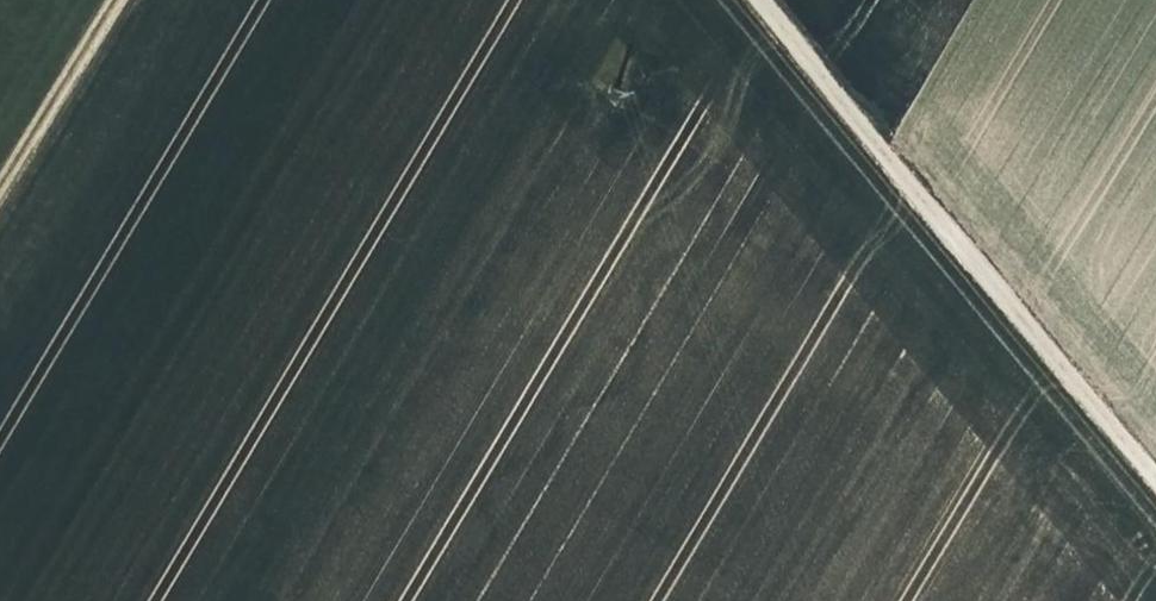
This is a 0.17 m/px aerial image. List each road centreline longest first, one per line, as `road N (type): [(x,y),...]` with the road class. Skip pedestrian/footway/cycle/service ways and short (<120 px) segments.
road 1 (track): [(754,0),(1155,478)]
road 2 (track): [(118,0),(0,195)]

